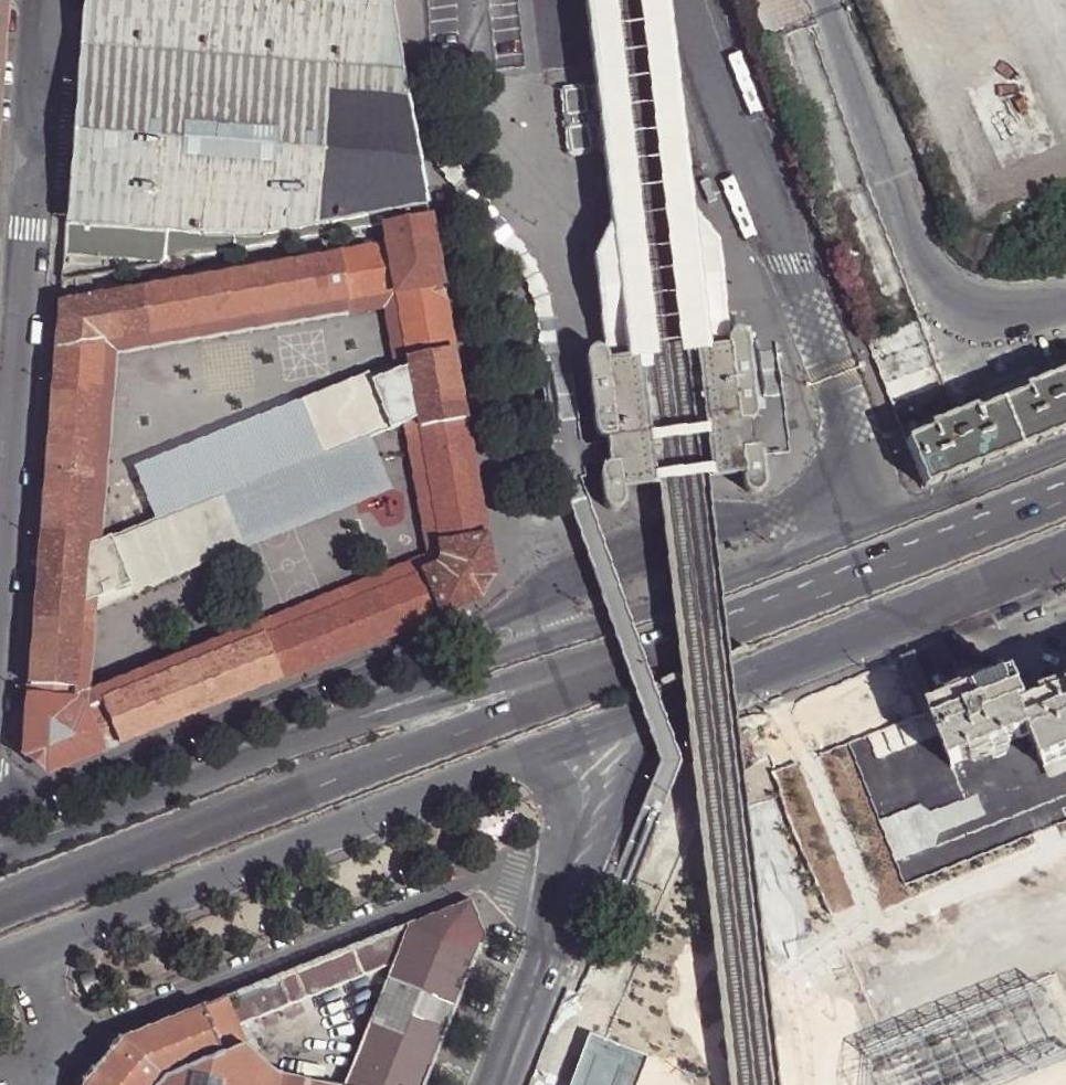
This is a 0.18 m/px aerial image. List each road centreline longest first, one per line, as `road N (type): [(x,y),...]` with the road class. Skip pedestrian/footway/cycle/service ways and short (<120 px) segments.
road 1 (motorway): [(798,604),(0,911)]
road 2 (tertiary): [(1065,452),(664,610),(293,743)]
road 3 (residential): [(0,679),(59,0)]
road 4 (tertiary): [(27,951),(527,755)]
road 5 (residential): [(58,1044),(483,876),(560,885)]
road 6 (motorway): [(798,604),(293,743)]
road 7 (tertiary): [(658,709),(1065,553)]
road 8 (residential): [(507,1064),(584,899),(658,709)]
road 9 (tertiary): [(293,743),(0,857)]
road 10 (motorway): [(1065,497),(798,604)]
road 11 (residential): [(560,885),(507,1064)]
road 12 (residential): [(527,755),(554,785),(560,885)]
road 13 (tertiary): [(527,755),(658,709)]

